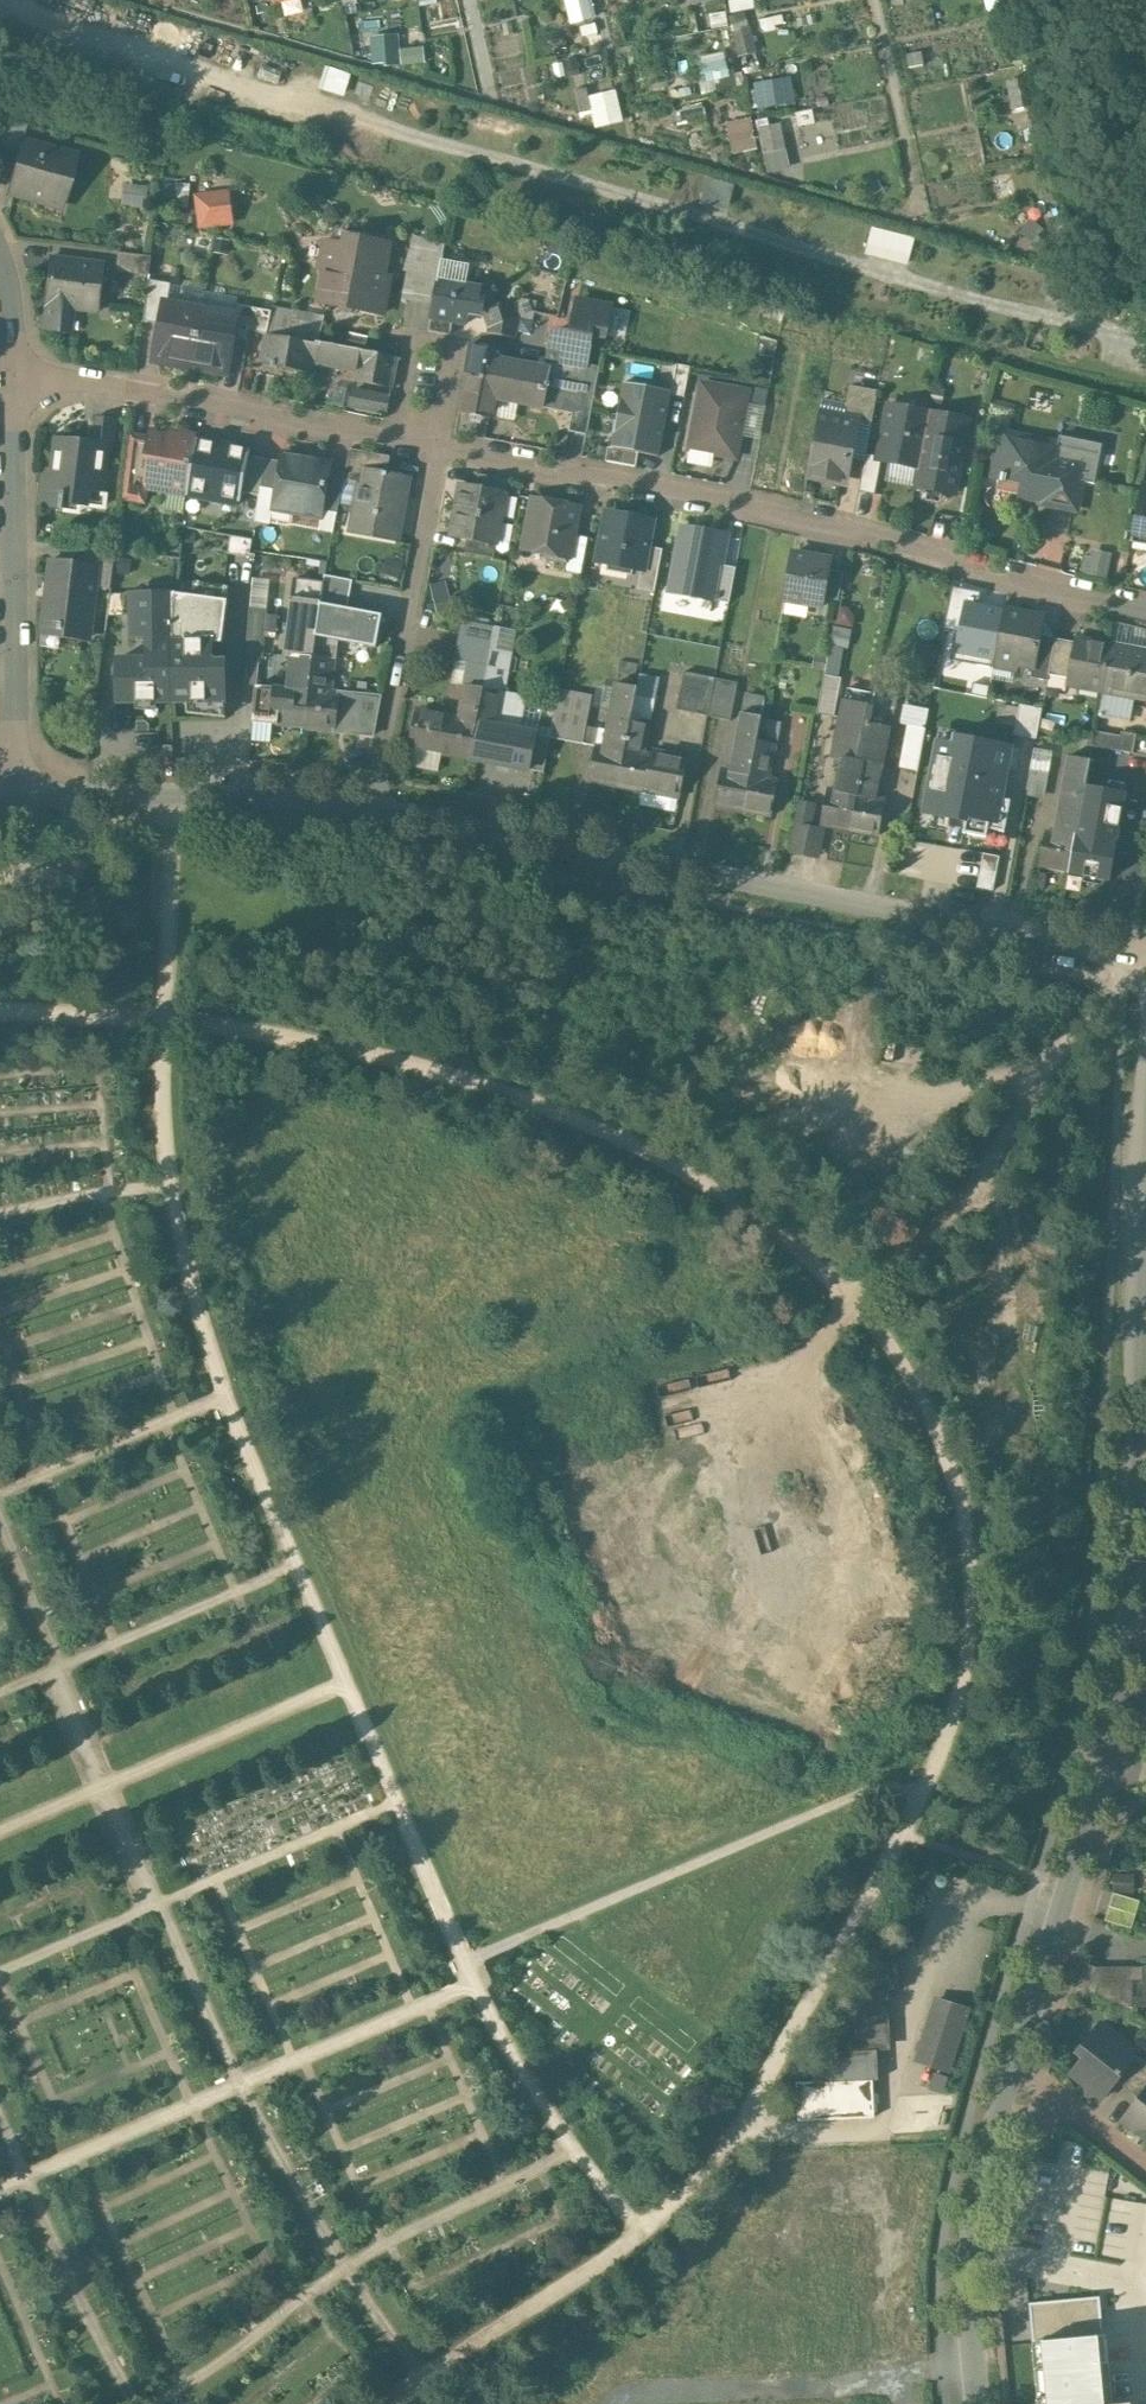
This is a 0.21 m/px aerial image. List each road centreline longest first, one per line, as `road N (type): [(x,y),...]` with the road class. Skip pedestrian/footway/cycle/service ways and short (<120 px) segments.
road 1 (residential): [(373,811),(1145,955)]
road 2 (residential): [(440,448),(757,509),(1145,611)]
road 3 (residential): [(1105,1757),(1124,1645),(1145,1198)]
road 4 (residential): [(10,367),(440,448)]
road 5 (residential): [(11,796),(10,367)]
road 6 (residential): [(373,811),(440,448)]
road 7 (residential): [(11,796),(263,797),(373,811)]
road 8 (residential): [(978,2403),(972,2232),(1014,2063)]
road 9 (residential): [(1014,2063),(1105,1757)]
road 10 (residential): [(1014,2063),(1145,2166)]

